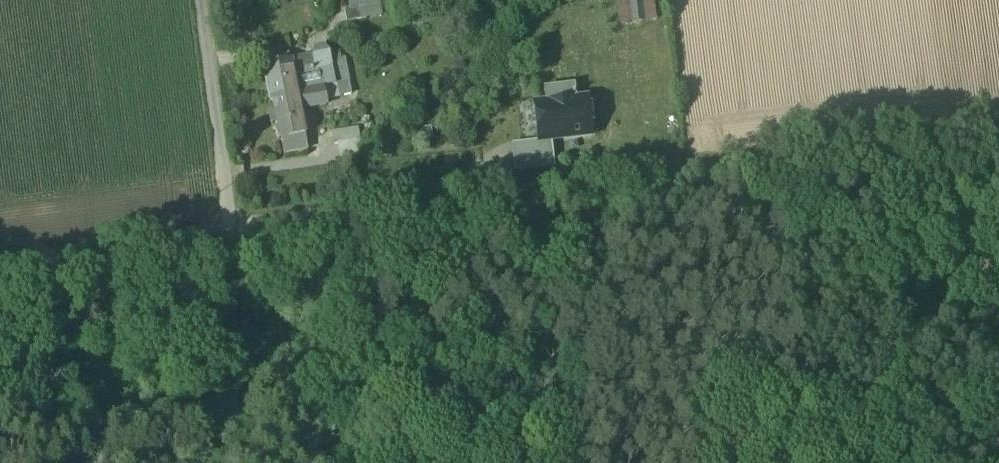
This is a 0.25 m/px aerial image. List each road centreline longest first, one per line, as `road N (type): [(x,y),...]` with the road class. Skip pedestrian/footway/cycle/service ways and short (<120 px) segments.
road 1 (track): [(998,114),(643,163)]
road 2 (track): [(230,219),(0,250)]
road 3 (unclassified): [(230,219),(198,0)]

